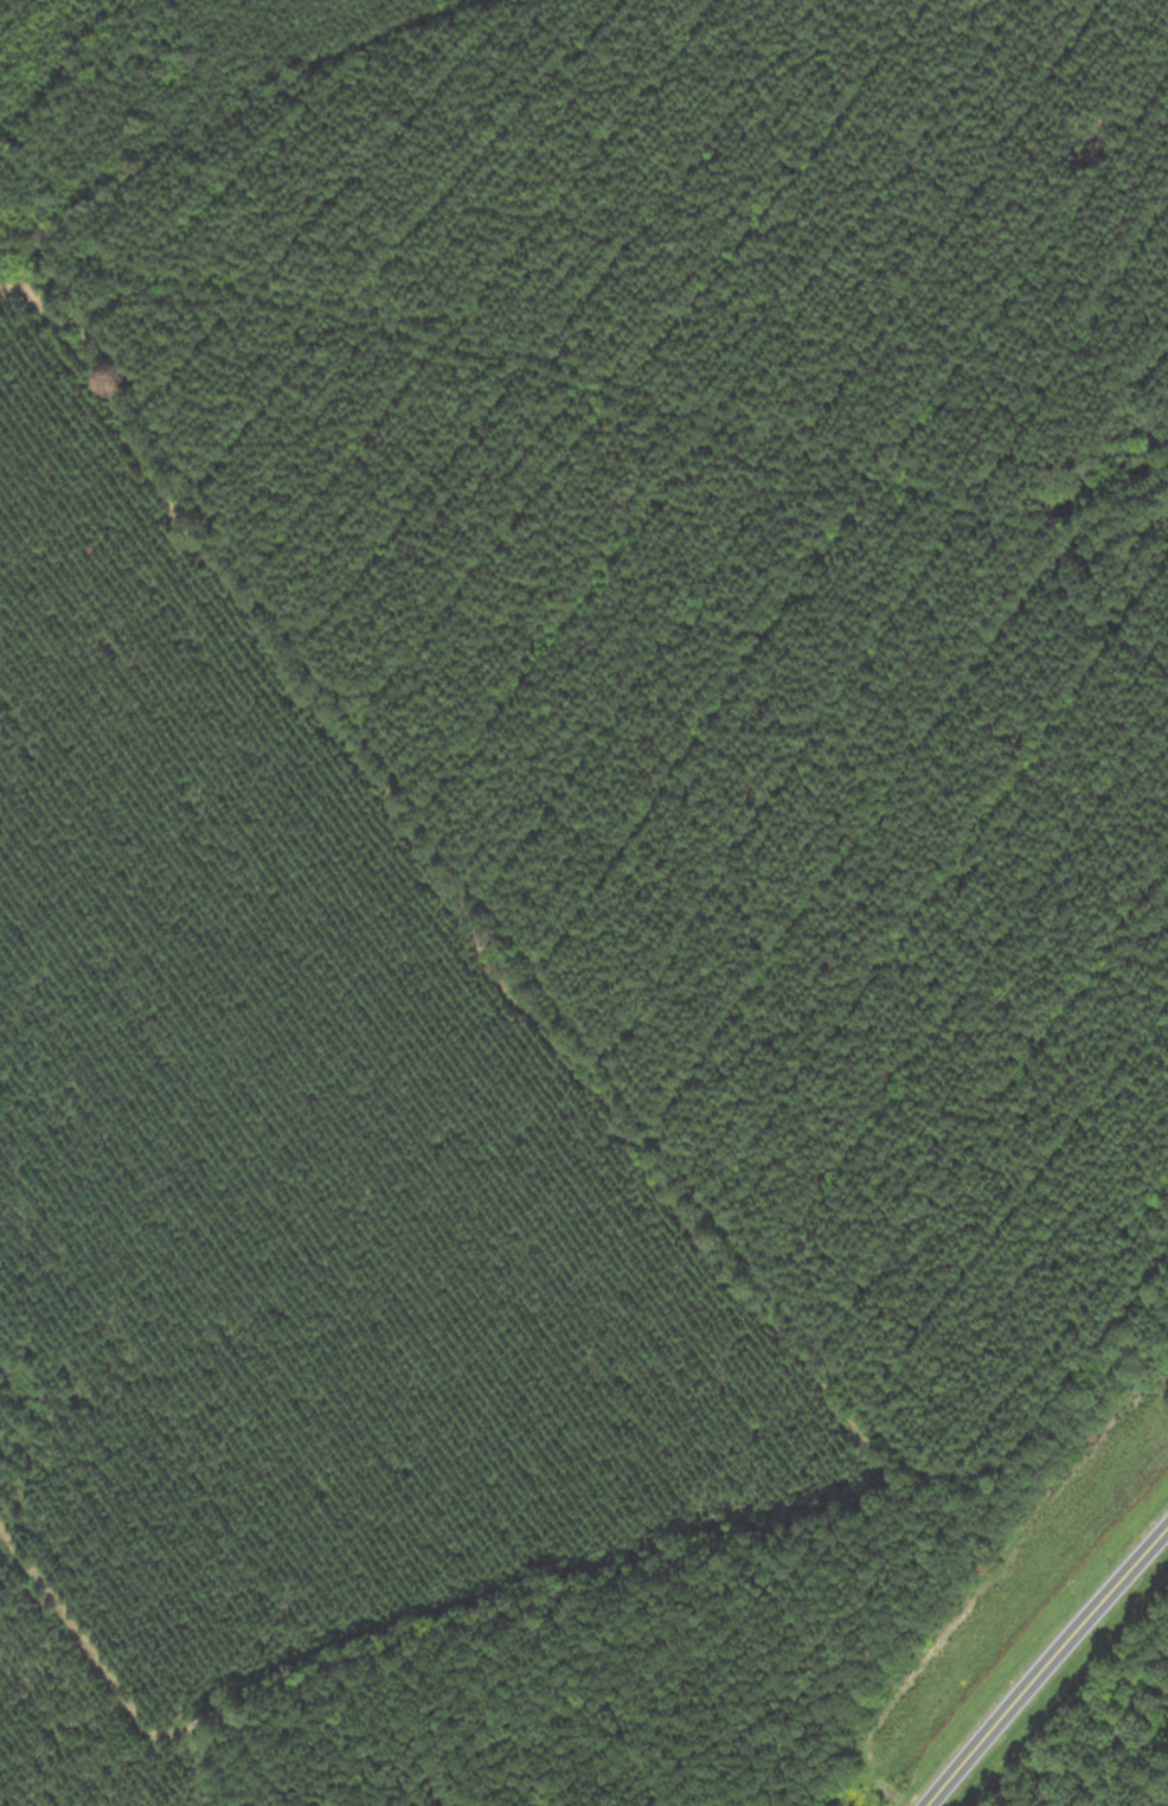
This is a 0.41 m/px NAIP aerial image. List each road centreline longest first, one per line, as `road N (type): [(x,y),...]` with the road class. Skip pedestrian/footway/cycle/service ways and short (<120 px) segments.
road 1 (trunk): [(913,1805),(1167,1527)]

